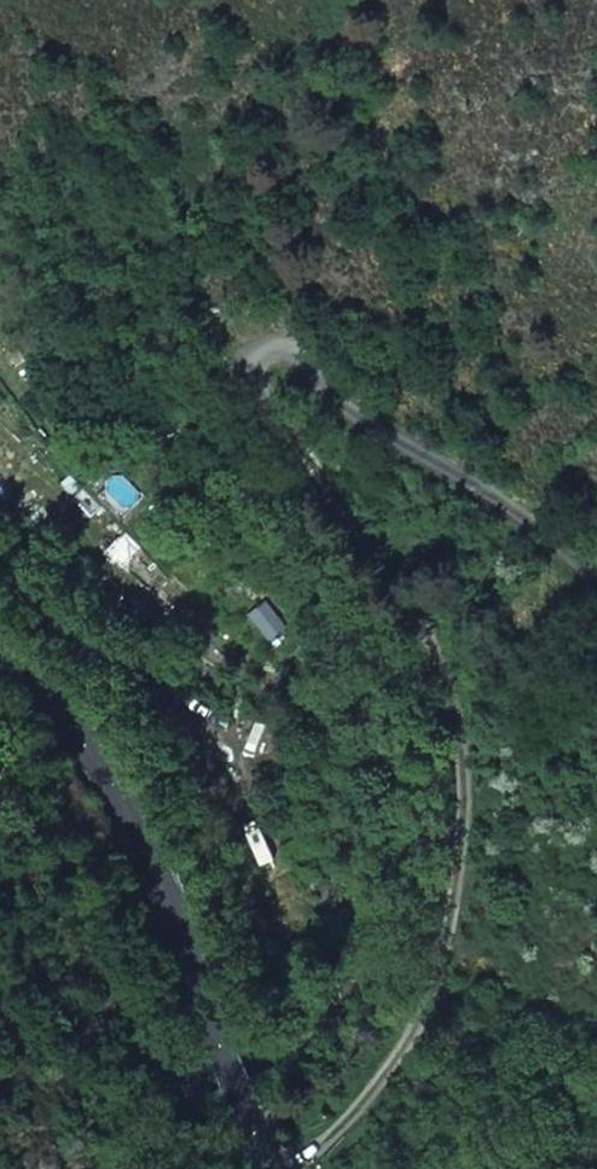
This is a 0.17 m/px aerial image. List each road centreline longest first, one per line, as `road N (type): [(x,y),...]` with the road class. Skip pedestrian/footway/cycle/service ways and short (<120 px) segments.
road 1 (secondary): [(263,1168),(123,804),(0,663)]

